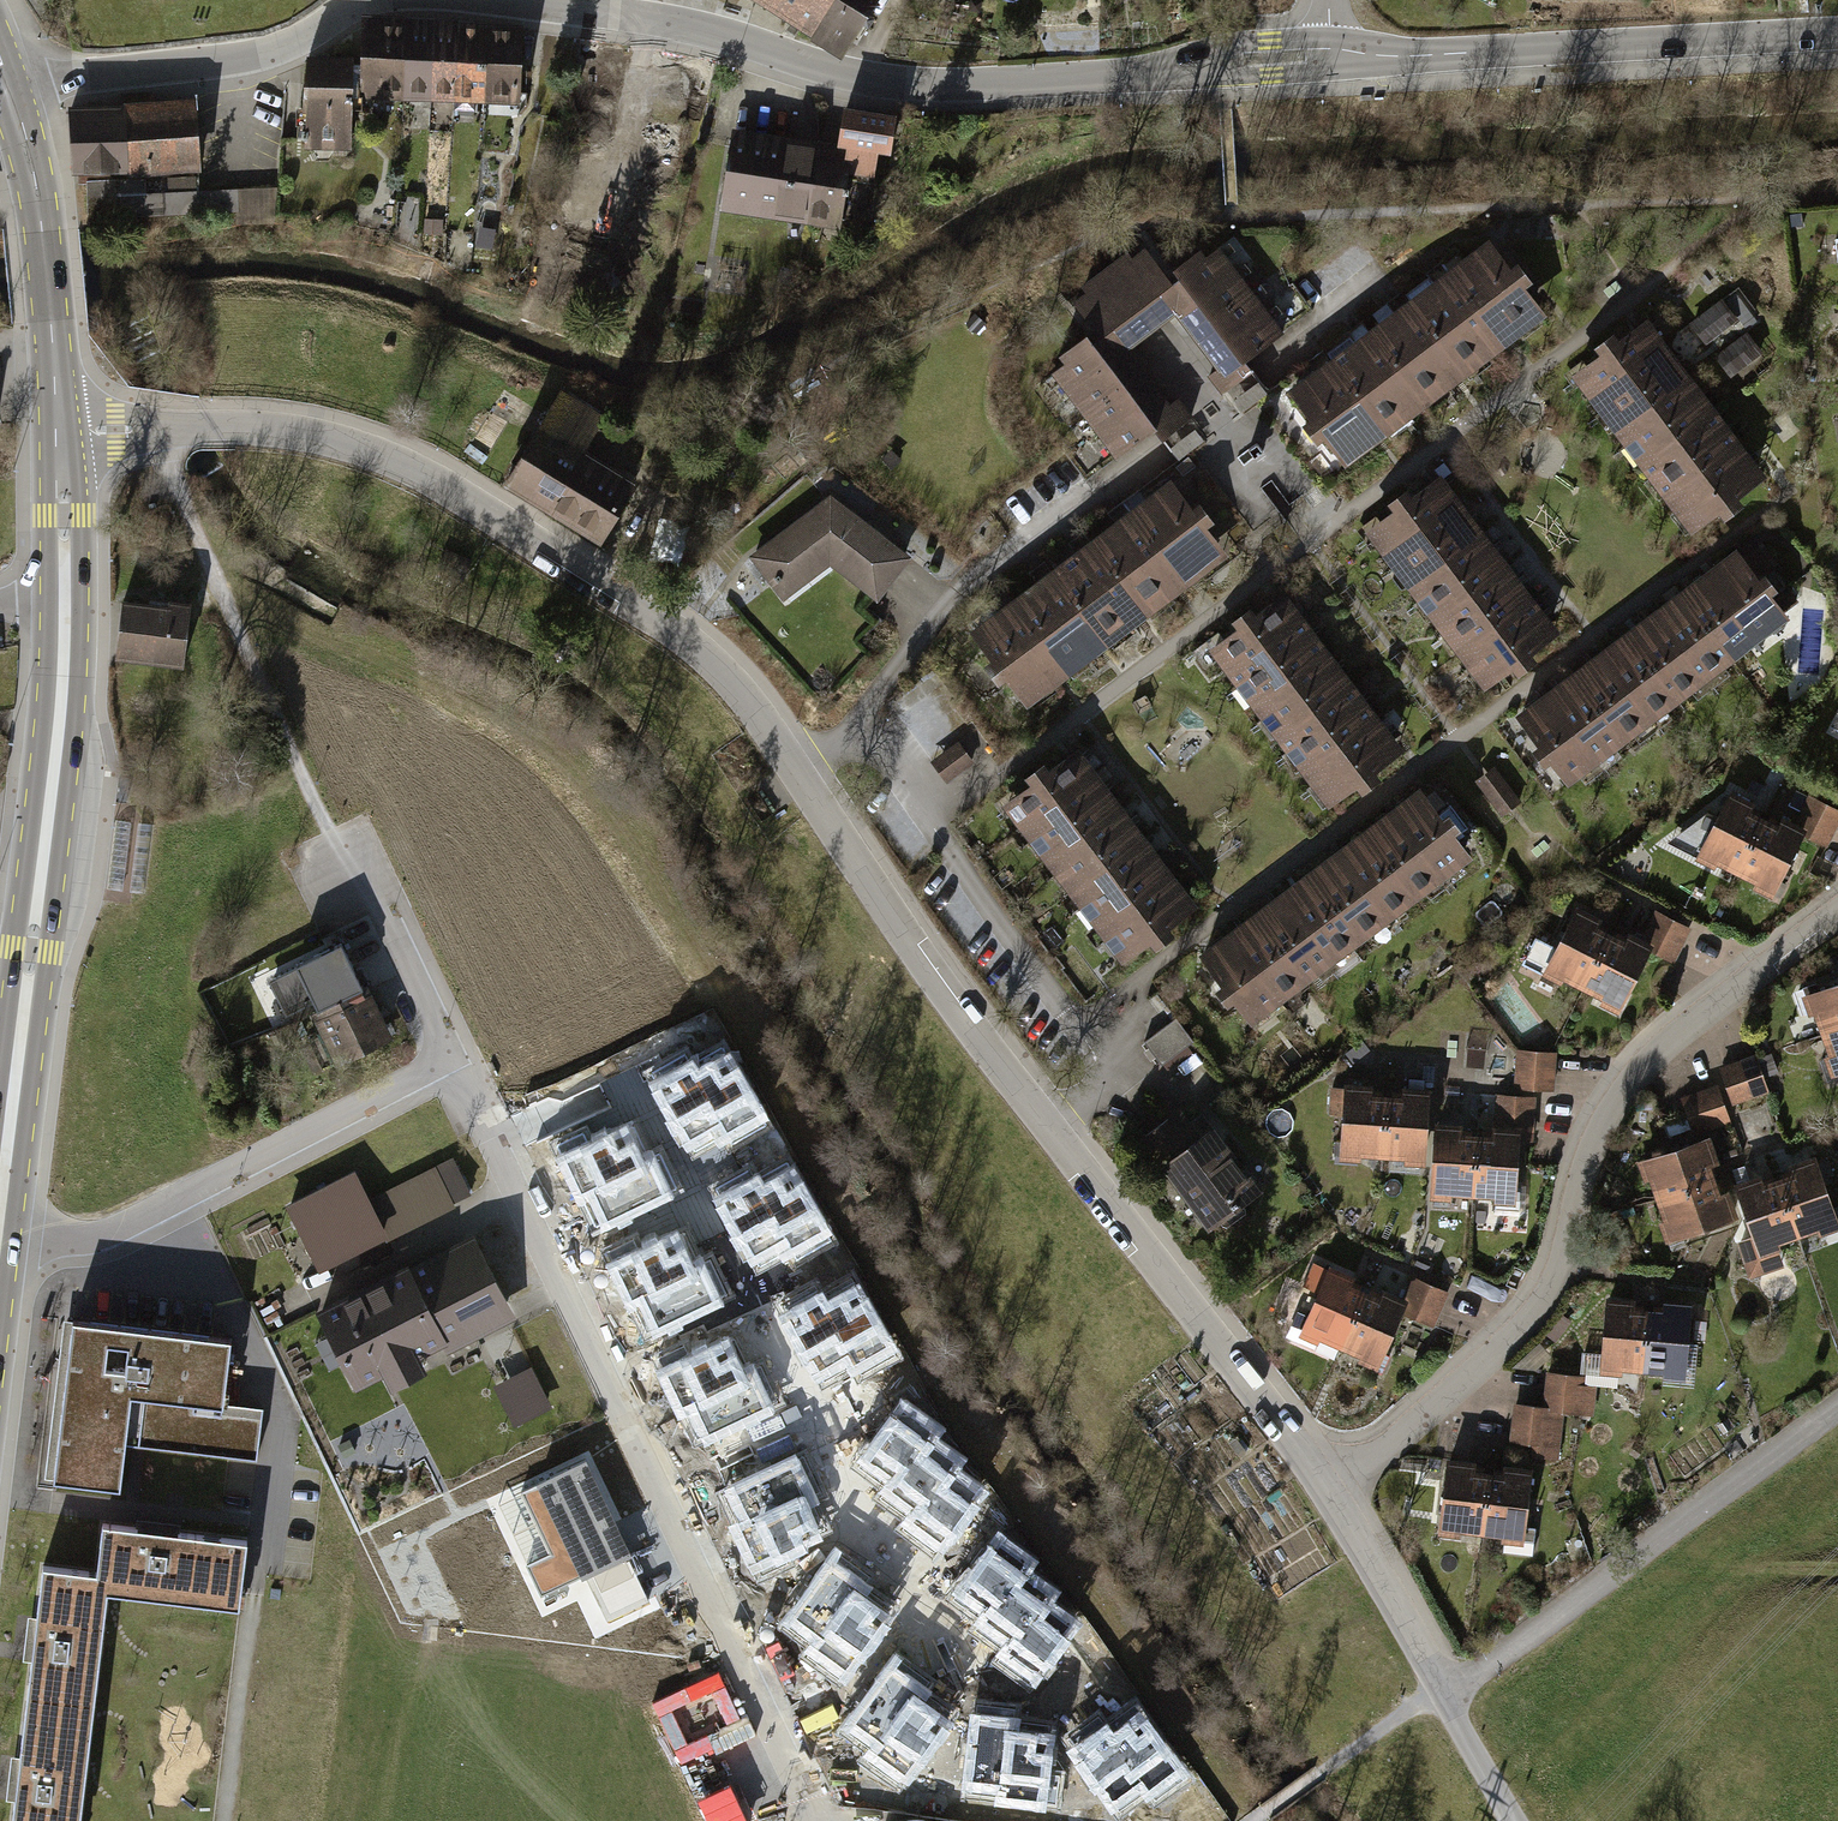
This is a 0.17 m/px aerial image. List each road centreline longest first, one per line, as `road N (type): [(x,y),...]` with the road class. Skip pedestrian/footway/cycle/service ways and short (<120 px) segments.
road 1 (residential): [(60,430),(249,427),(368,450),(461,496),(703,653),(759,719),(960,1012),(1326,1476)]
road 2 (residential): [(452,1058),(808,1804),(806,1820)]
road 3 (tertiary): [(513,0),(672,23),(911,83),(1074,80),(1332,55)]
road 4 (residential): [(1326,1476),(1527,1323),(1615,1106),(1694,1015),(1837,915)]
road 5 (secondary): [(0,1197),(63,696),(65,604)]
road 6 (tertiary): [(1332,55),(1837,34)]
road 7 (residential): [(0,1230),(73,1238),(111,1231),(452,1058)]
road 8 (residential): [(1446,1689),(1492,1664),(1837,1410)]
road 9 (track): [(154,427),(330,831)]
road 10 (tertiary): [(9,87),(252,55),(367,0)]
road 11 (secondary): [(60,430),(39,200),(9,87)]
road 12 (residential): [(330,831),(383,909),(452,1058)]
road 13 (residential): [(1326,1476),(1446,1689)]
road 14 (track): [(1446,1689),(1250,1820)]
road 15 (secondary): [(65,604),(60,430)]
road 16 (residential): [(1446,1689),(1517,1820)]

